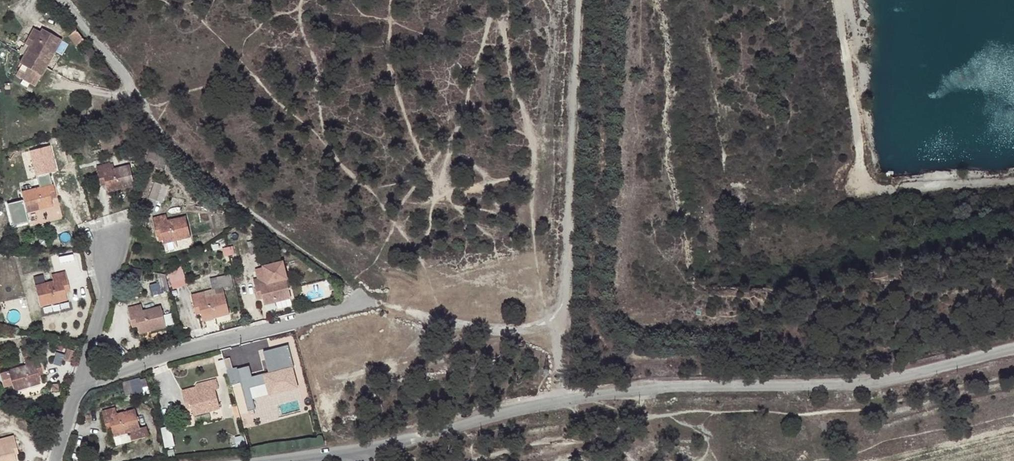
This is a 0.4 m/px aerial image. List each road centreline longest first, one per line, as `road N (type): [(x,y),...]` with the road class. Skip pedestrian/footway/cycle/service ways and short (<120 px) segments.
road 1 (residential): [(379,446),(561,401),(851,391),(1013,350)]
road 2 (track): [(561,401),(577,0)]
road 3 (residential): [(367,304),(190,349),(76,388)]
road 4 (track): [(562,335),(494,330),(367,304)]
road 5 (residential): [(110,247),(106,296),(76,388)]

